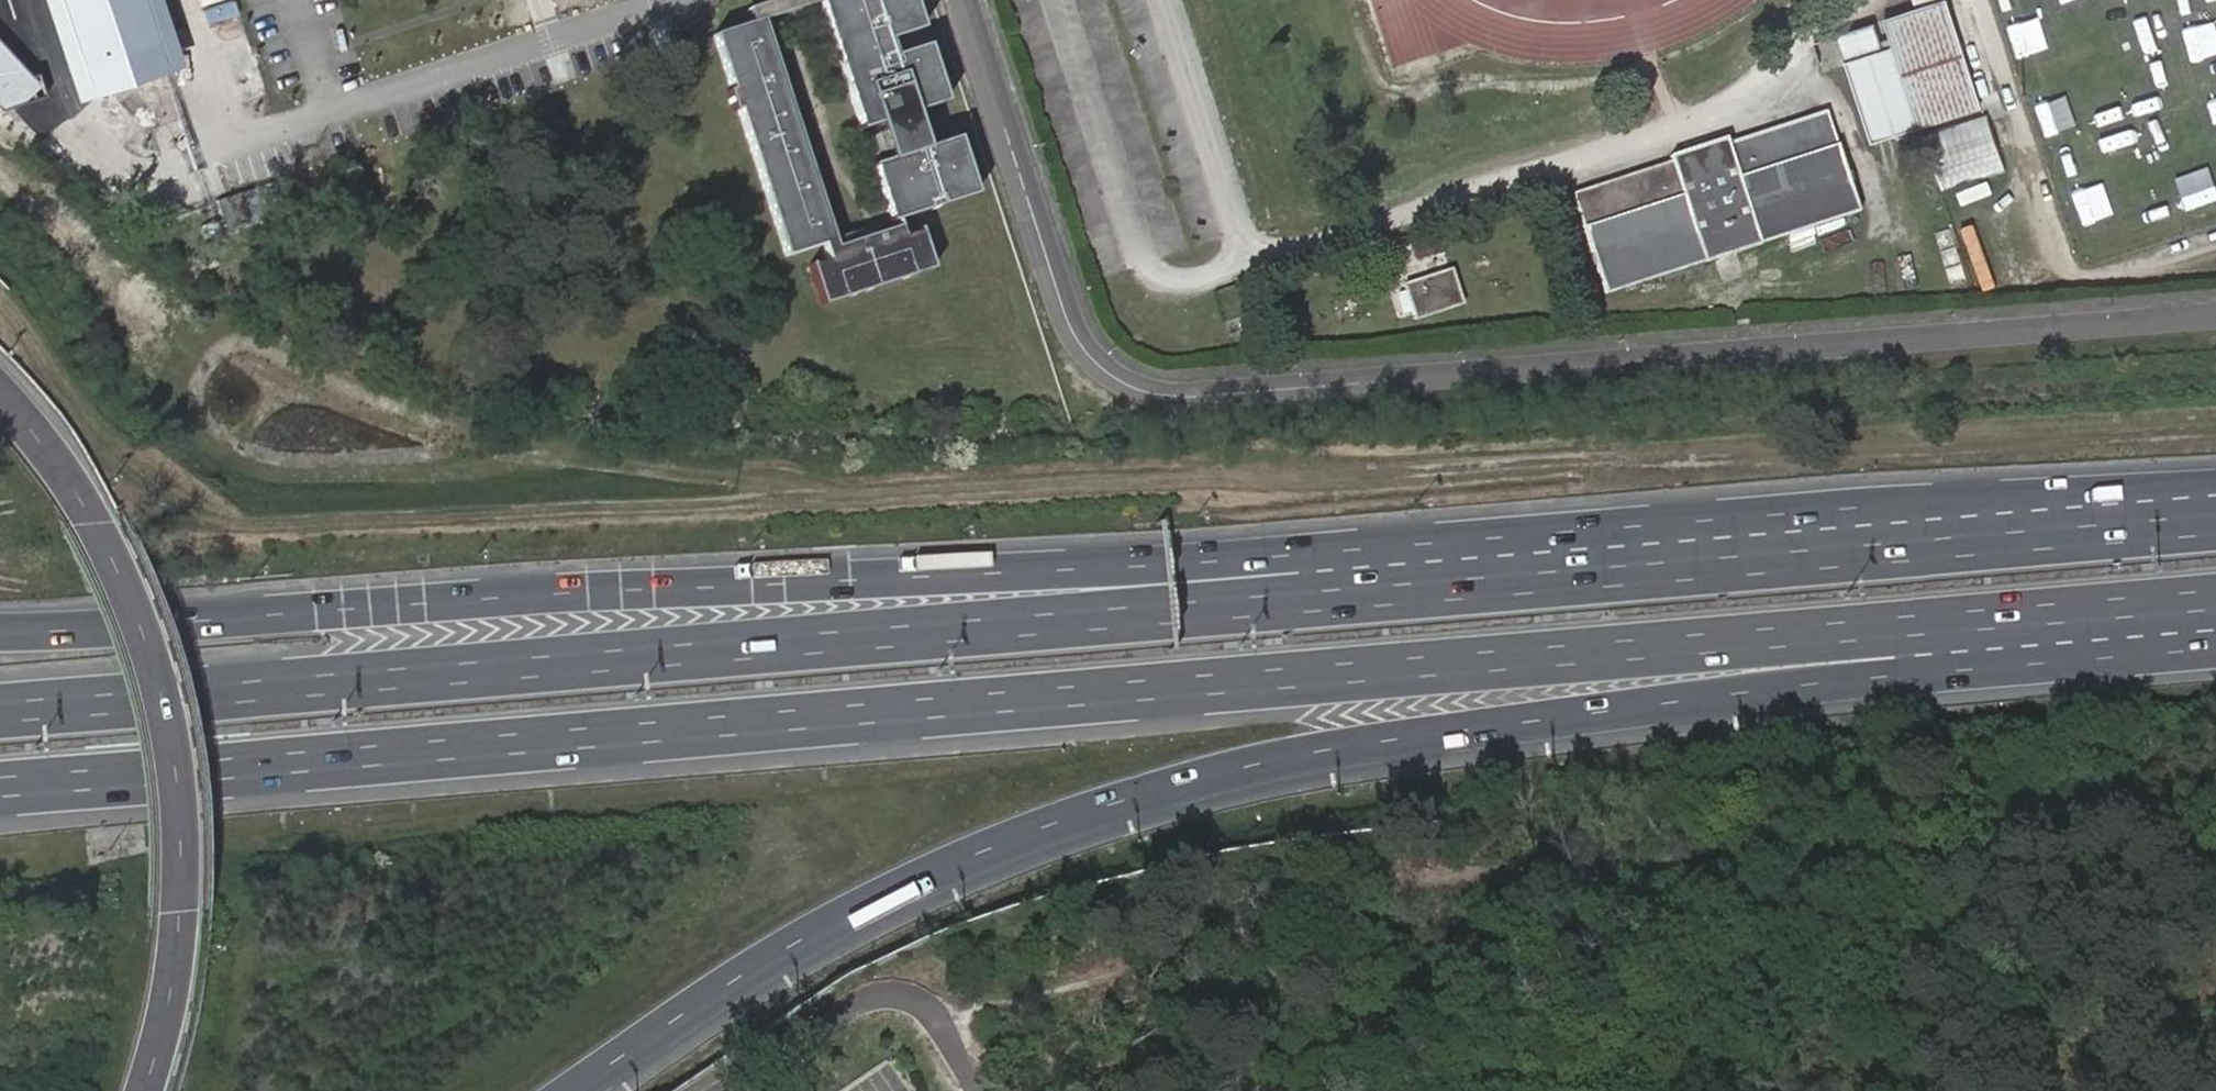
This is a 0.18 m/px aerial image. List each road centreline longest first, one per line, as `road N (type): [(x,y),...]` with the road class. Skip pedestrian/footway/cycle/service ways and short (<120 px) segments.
road 1 (motorway): [(0,788),(1999,618)]
road 2 (track): [(2215,429),(285,528)]
road 3 (motorway): [(573,1090),(809,935),(992,847),(1127,799),(1312,752),(1587,714),(1999,618)]
road 4 (residential): [(963,0),(1069,320),(1092,356),(1141,390),(1212,395),(2215,314)]
road 5 (motorway): [(1298,603),(1109,566),(0,634)]
road 6 (motorway): [(1298,603),(0,710)]
road 7 (motorway): [(2215,526),(1298,603)]
road 8 (motorway): [(143,1090),(169,998),(180,912),(180,816),(166,717),(93,524),(0,395)]
road 9 (motorway): [(1999,618),(2215,600)]
road 10 (residential): [(894,991),(840,1002),(729,1090)]
road 11 (residential): [(598,0),(413,59)]

